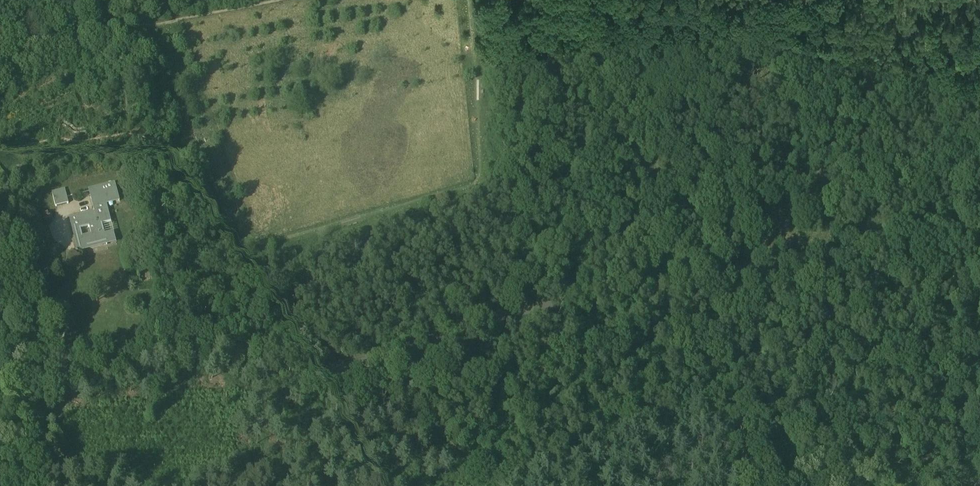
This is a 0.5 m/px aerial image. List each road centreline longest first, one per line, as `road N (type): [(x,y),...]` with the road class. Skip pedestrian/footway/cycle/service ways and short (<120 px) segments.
road 1 (unclassified): [(979,222),(295,376),(0,414)]
road 2 (track): [(271,0),(143,26)]

